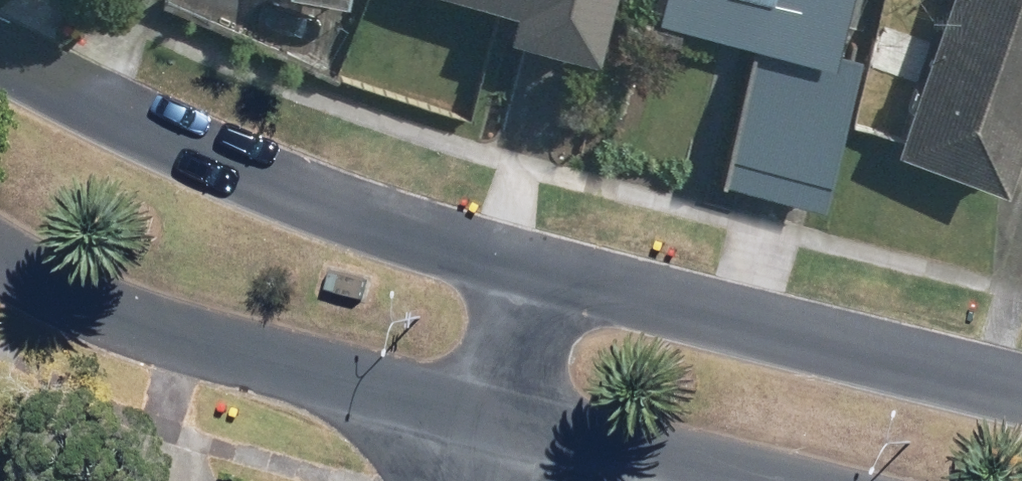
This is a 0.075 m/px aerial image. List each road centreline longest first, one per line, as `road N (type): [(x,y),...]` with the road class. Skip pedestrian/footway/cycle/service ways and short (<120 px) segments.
road 1 (unclassified): [(0,52),(173,146),(353,212),(543,263)]
road 2 (unclassified): [(496,435),(147,327),(0,259)]
road 3 (unclassified): [(543,263),(1021,387)]
road 4 (unclassified): [(700,480),(496,435)]
road 5 (residential): [(543,263),(496,435)]

